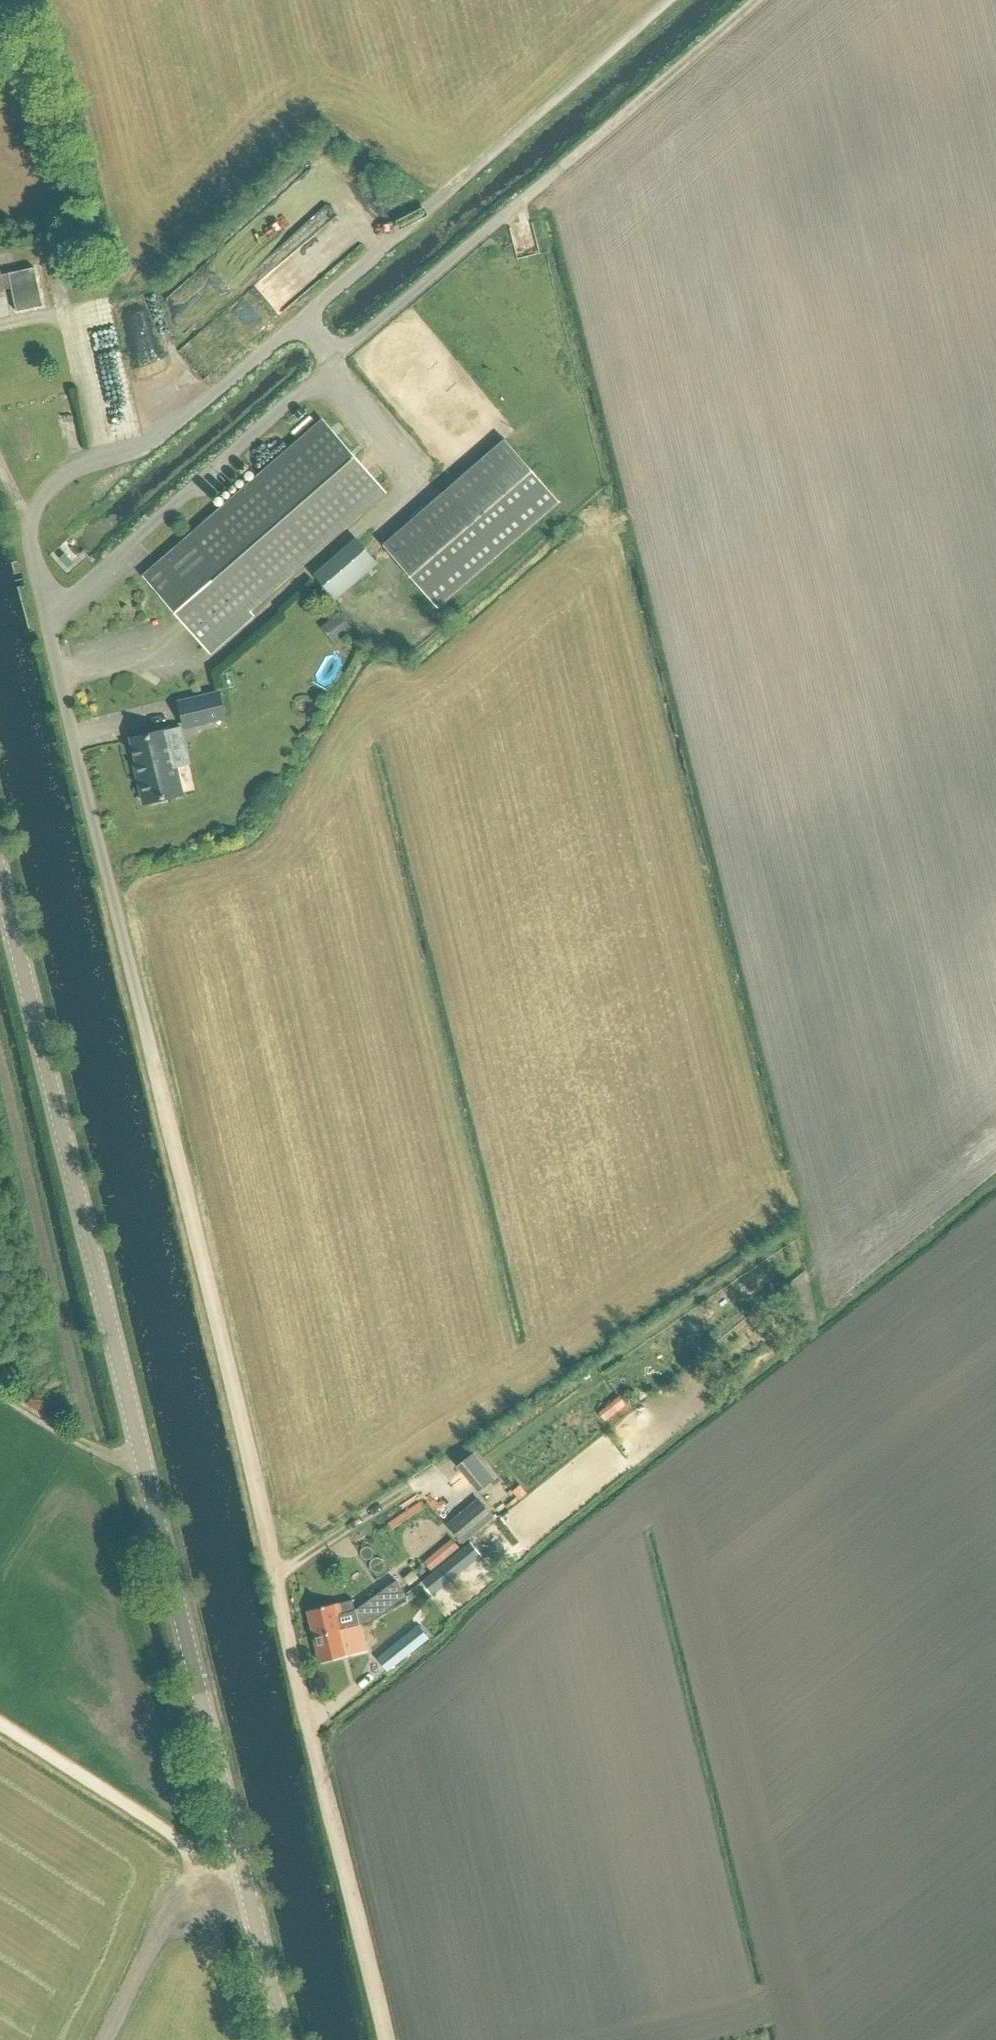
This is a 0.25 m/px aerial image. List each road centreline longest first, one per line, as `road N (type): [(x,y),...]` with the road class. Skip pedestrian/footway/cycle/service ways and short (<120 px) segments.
road 1 (track): [(384,2039),(25,516)]
road 2 (tertiary): [(283,2039),(0,881)]
road 3 (track): [(0,1721),(243,1876)]
road 4 (track): [(0,1386),(104,1452),(139,1445)]

